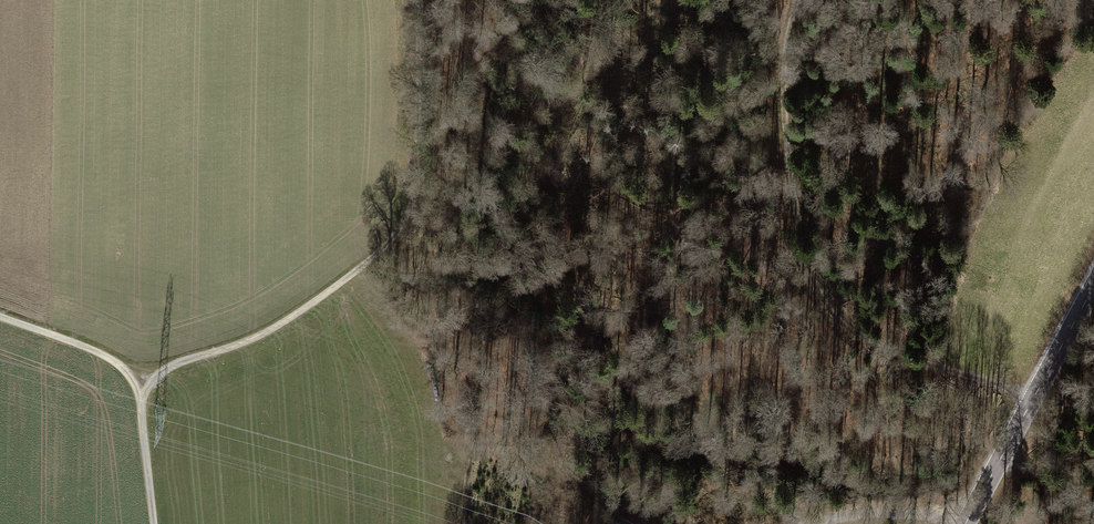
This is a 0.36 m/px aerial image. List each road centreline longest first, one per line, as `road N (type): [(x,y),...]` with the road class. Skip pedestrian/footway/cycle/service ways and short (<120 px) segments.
road 1 (track): [(141,400),(167,369),(251,340),(298,313),(398,231),(419,153),(418,0)]
road 2 (track): [(797,0),(786,59),(786,148),(815,288),(838,320),(870,342),(944,371),(1035,392)]
road 3 (tertiary): [(1093,279),(966,523)]
road 4 (track): [(141,400),(110,359),(0,317)]
road 5 (track): [(153,523),(141,400)]

